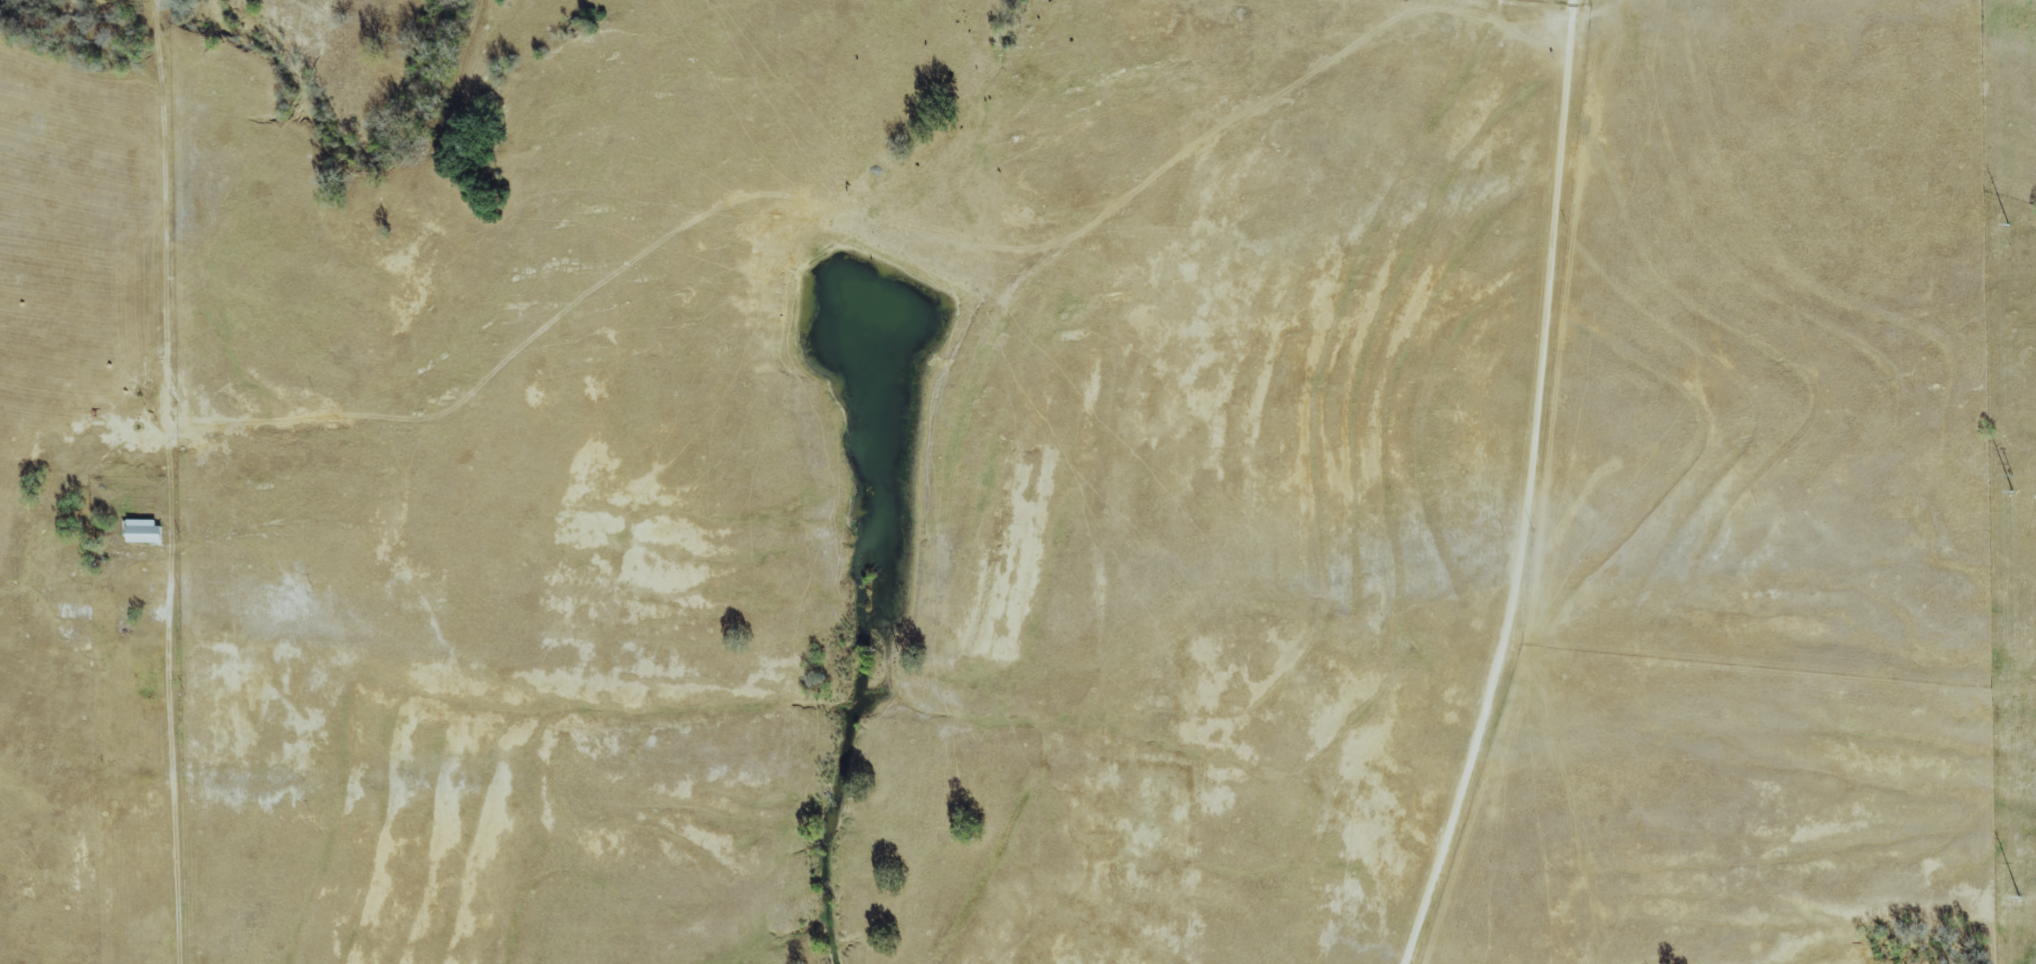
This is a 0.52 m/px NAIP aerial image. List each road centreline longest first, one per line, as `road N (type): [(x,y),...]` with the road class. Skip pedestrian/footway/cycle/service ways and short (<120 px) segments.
road 1 (residential): [(1413,963),(1473,794),(1522,686),(1515,605),(1595,0)]

